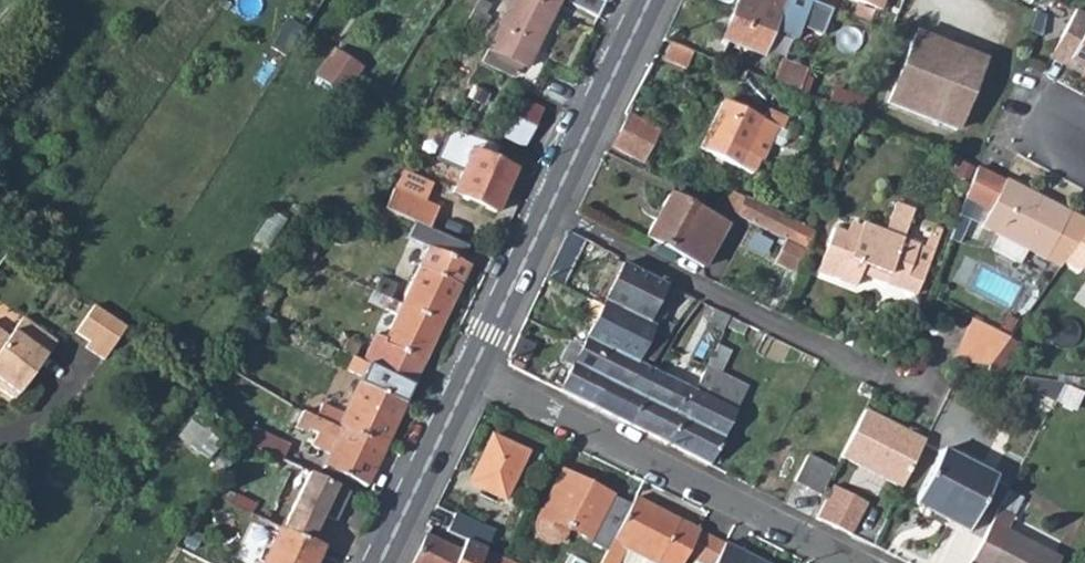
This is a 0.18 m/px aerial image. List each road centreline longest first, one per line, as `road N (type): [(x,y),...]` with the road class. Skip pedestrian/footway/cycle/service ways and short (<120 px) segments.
road 1 (residential): [(549,210),(799,340),(885,378),(928,384)]
road 2 (residential): [(473,377),(845,562)]
road 3 (tertiary): [(549,210),(648,0)]
road 4 (tertiary): [(386,562),(473,377)]
road 5 (tertiary): [(473,377),(549,210)]

